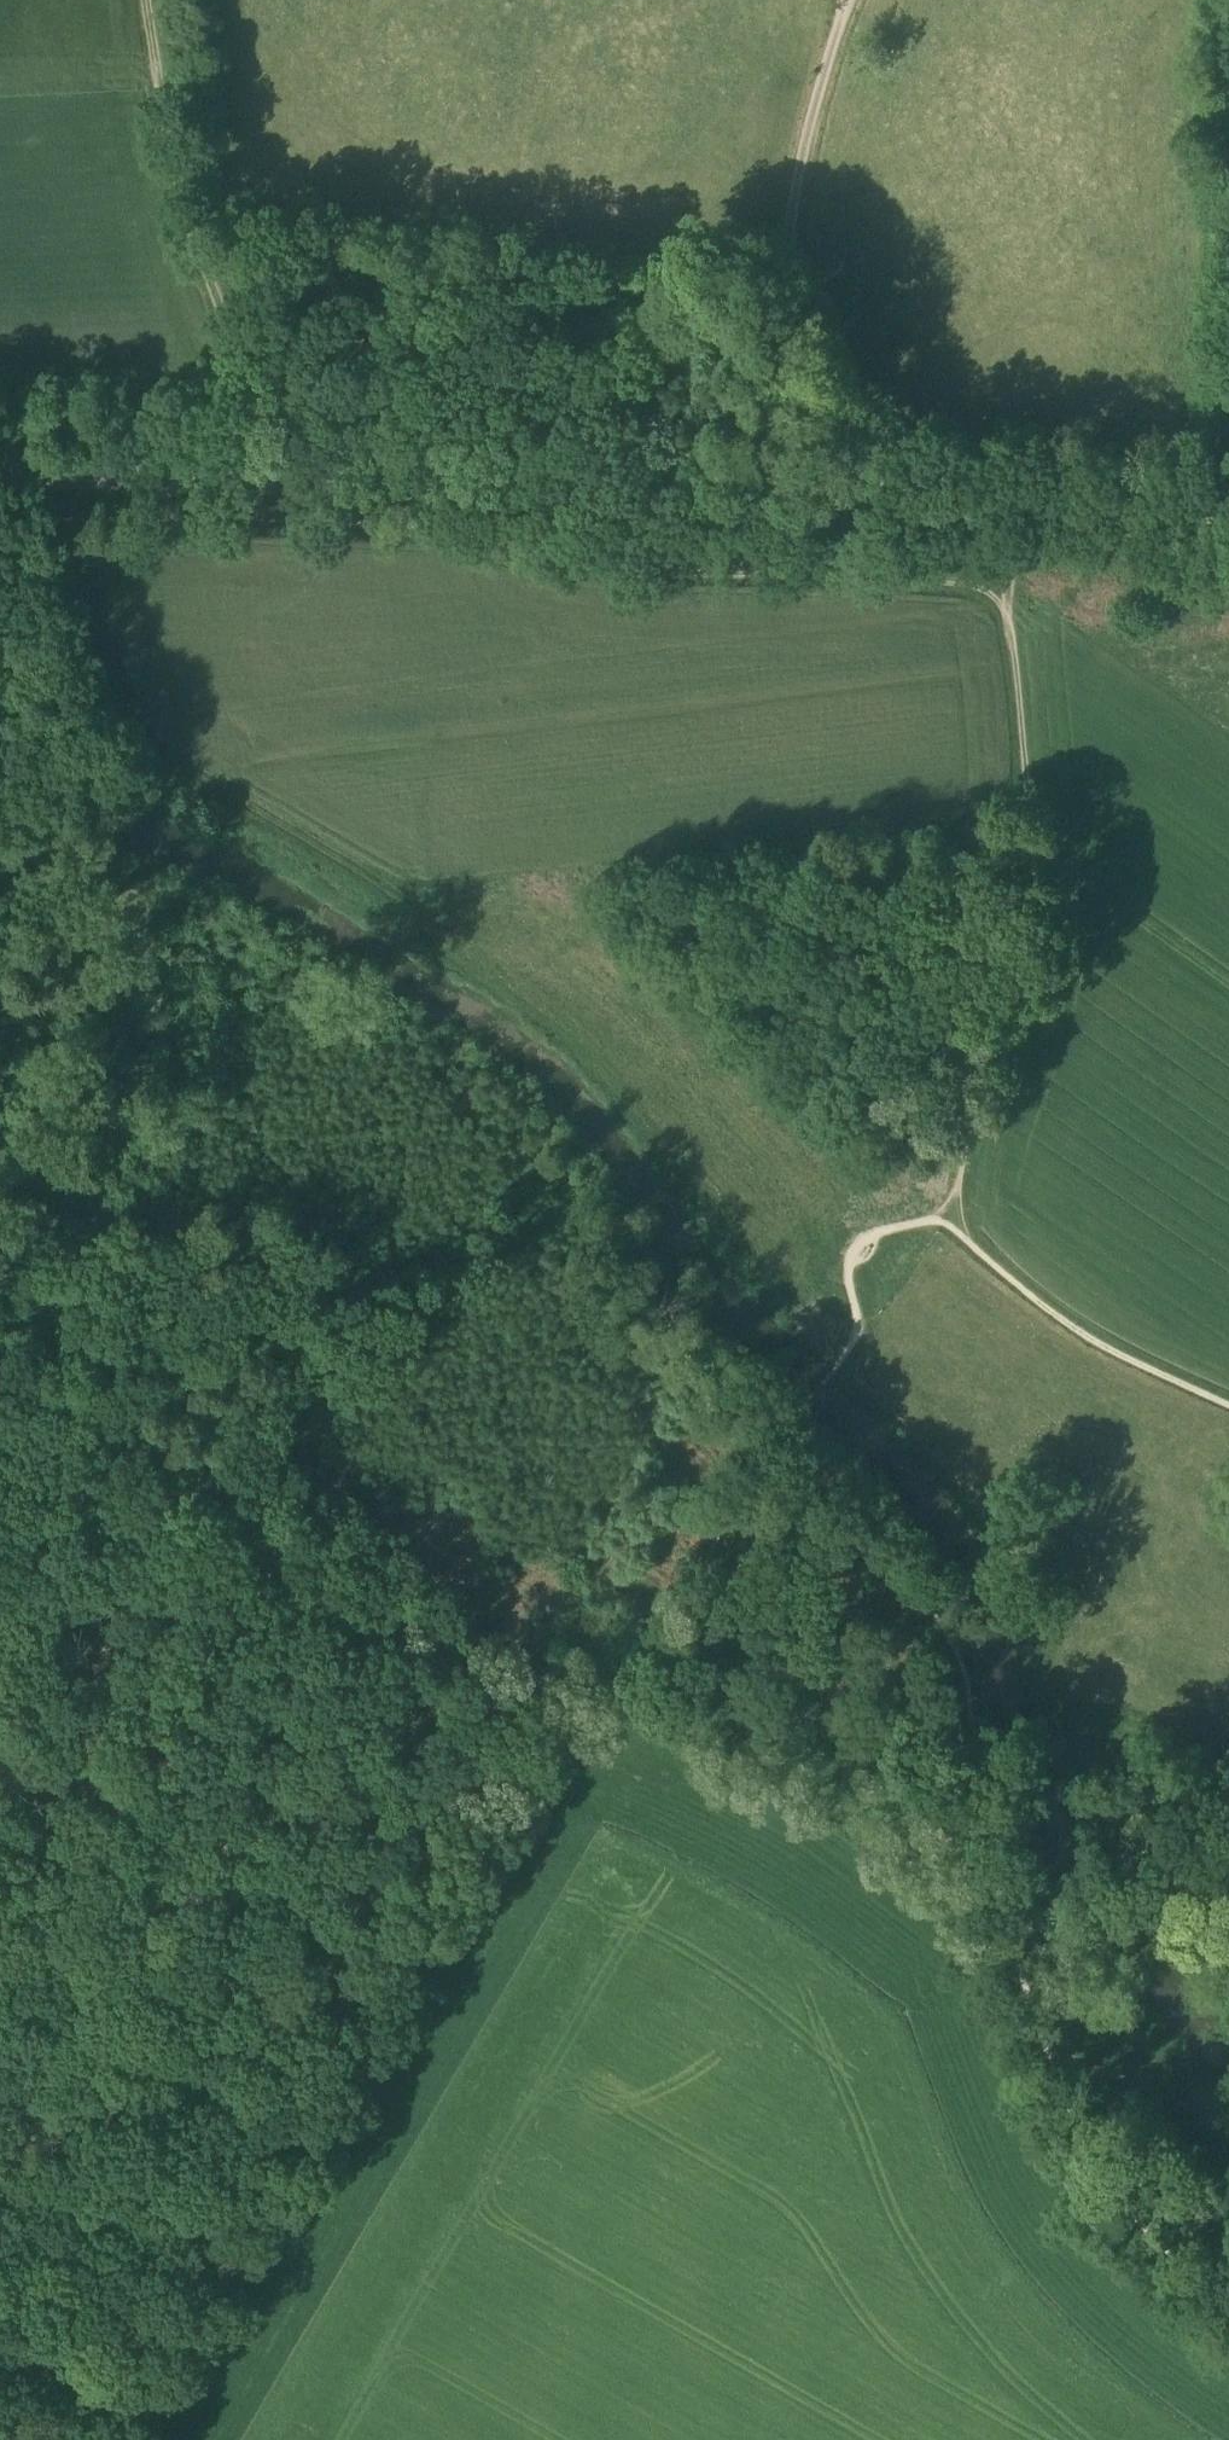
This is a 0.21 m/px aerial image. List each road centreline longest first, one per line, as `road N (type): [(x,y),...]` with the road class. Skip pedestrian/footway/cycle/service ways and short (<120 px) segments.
road 1 (tertiary): [(1228,511),(0,473)]
road 2 (track): [(1025,834),(1228,980)]

